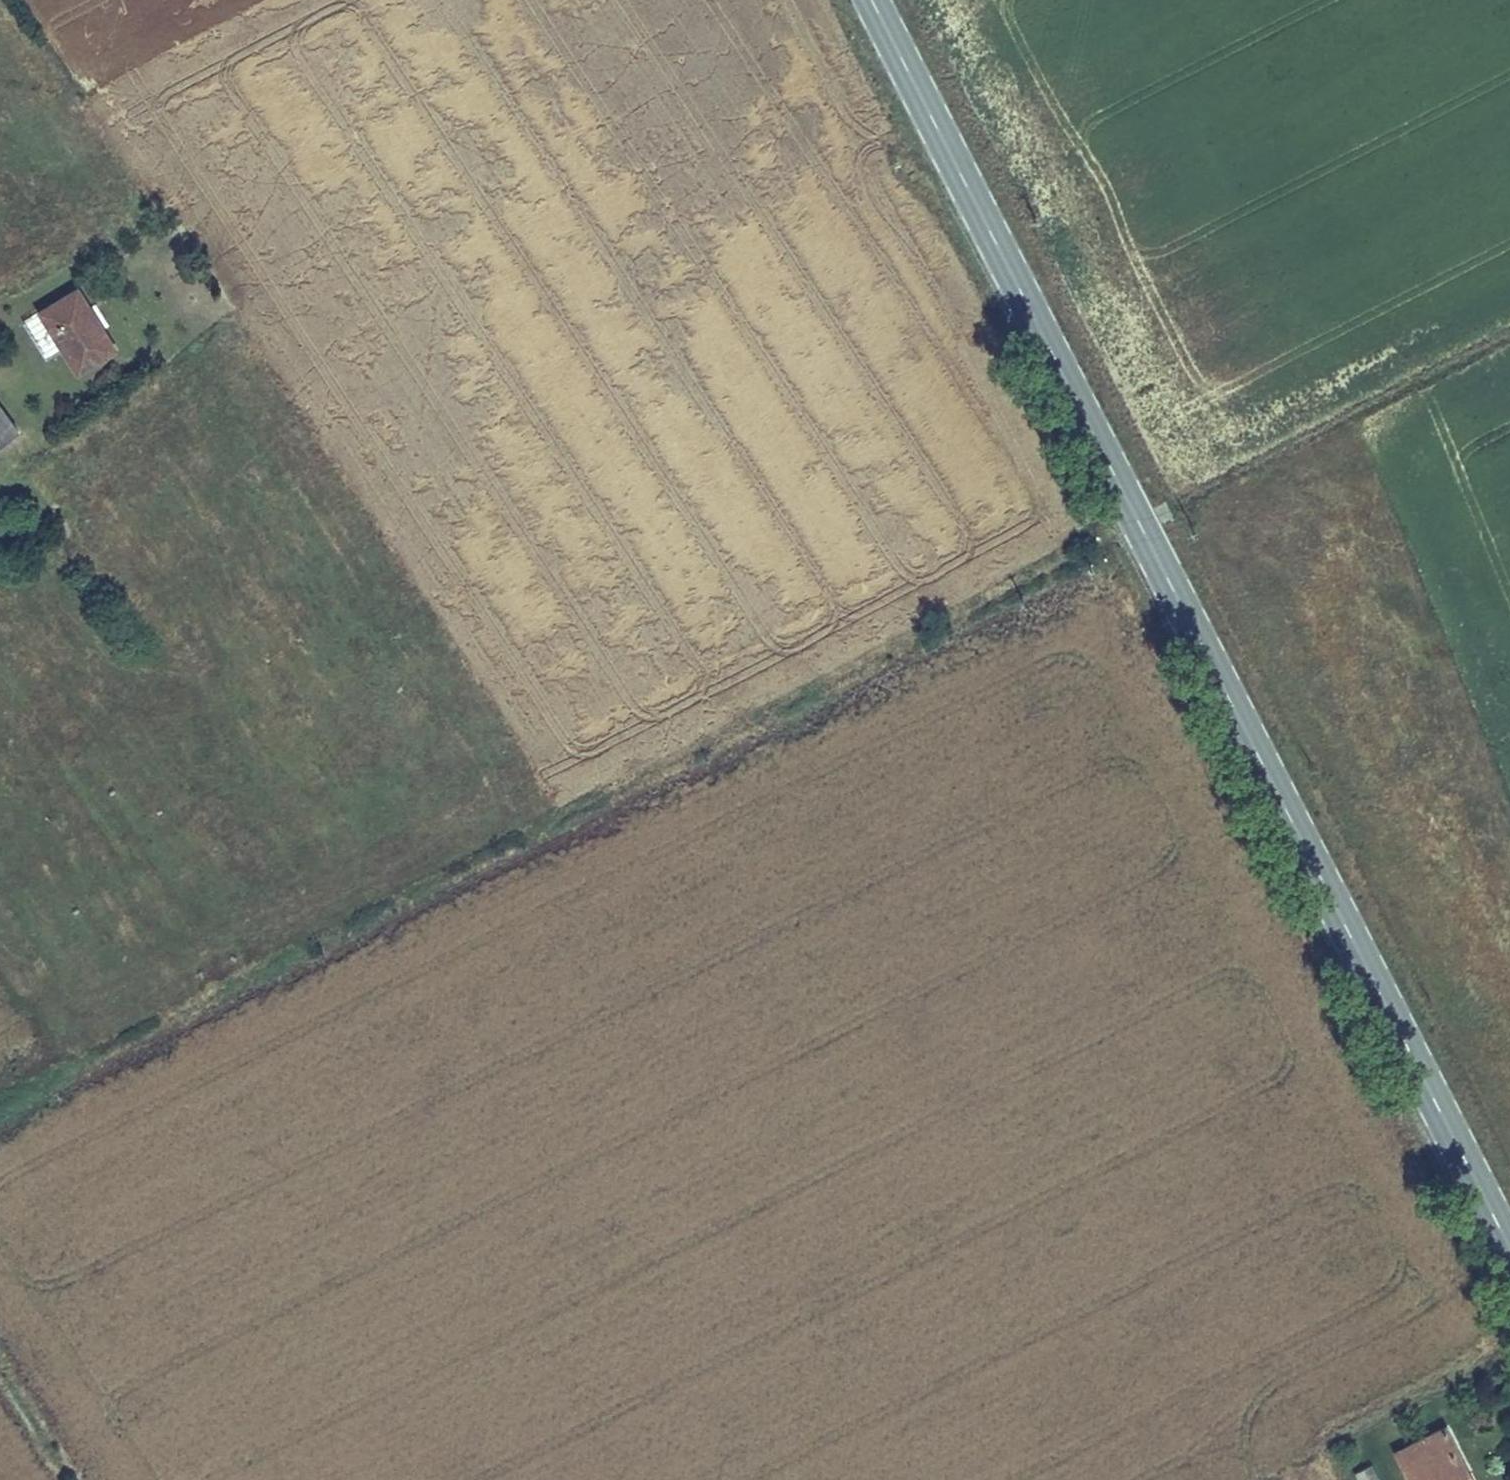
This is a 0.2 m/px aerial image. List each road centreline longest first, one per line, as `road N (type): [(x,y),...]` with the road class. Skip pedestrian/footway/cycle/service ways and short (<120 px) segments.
road 1 (secondary): [(1509,1248),(877,0)]

